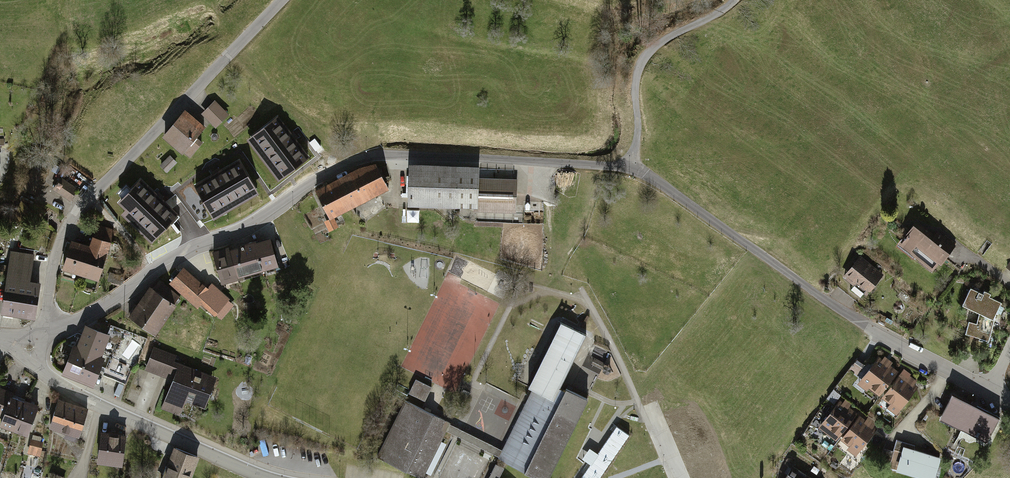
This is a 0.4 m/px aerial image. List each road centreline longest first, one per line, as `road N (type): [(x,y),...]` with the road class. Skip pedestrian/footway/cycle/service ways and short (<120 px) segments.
road 1 (residential): [(990,392),(875,332),(632,170),(387,156),(322,175),(261,224),(187,254),(112,308),(29,348)]
road 2 (unclassified): [(282,0),(75,215),(29,348)]
road 3 (residential): [(270,477),(101,407),(42,373),(29,348)]

